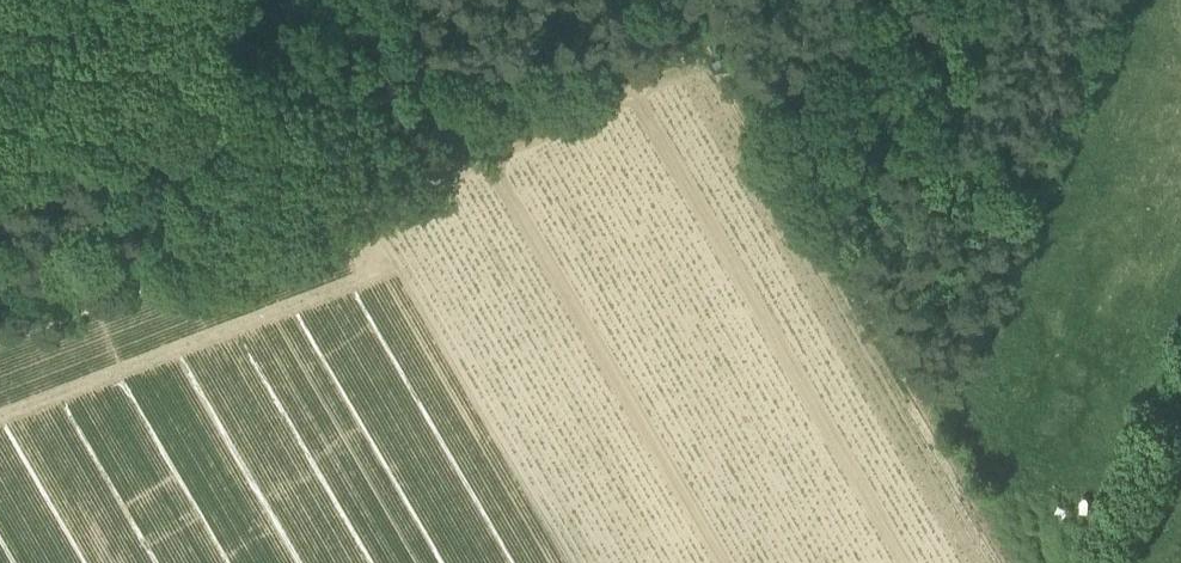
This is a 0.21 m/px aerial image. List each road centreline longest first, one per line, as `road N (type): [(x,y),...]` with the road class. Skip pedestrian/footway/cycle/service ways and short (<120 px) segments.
road 1 (track): [(0,339),(718,62)]
road 2 (track): [(1013,562),(683,0)]

